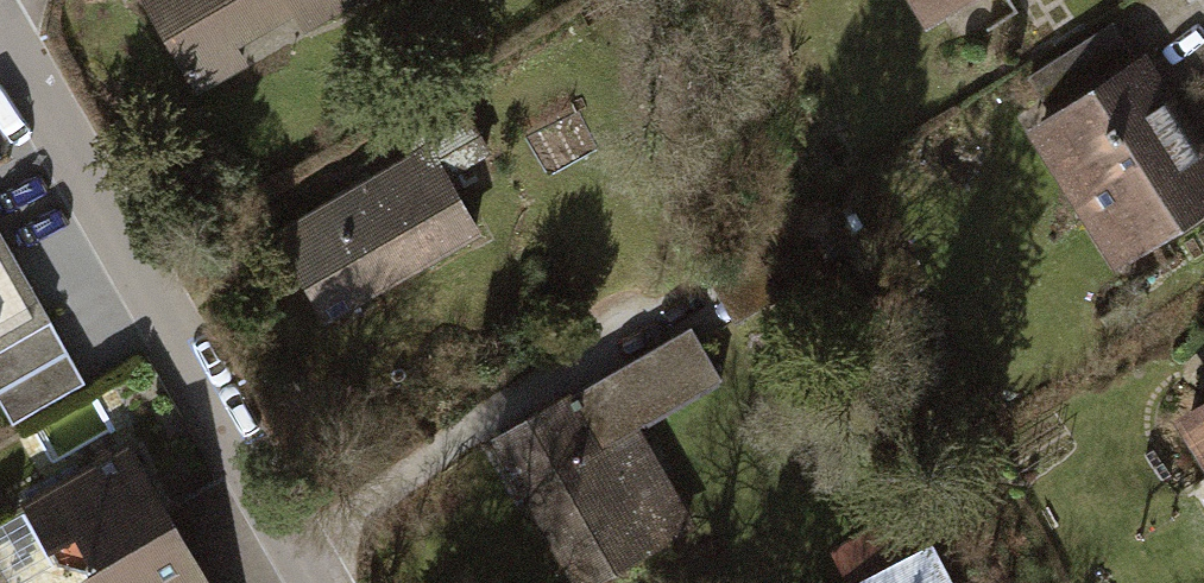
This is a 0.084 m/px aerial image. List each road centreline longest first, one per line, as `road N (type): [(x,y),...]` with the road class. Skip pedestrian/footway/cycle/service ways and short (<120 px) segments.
road 1 (residential): [(0,34),(315,582)]

